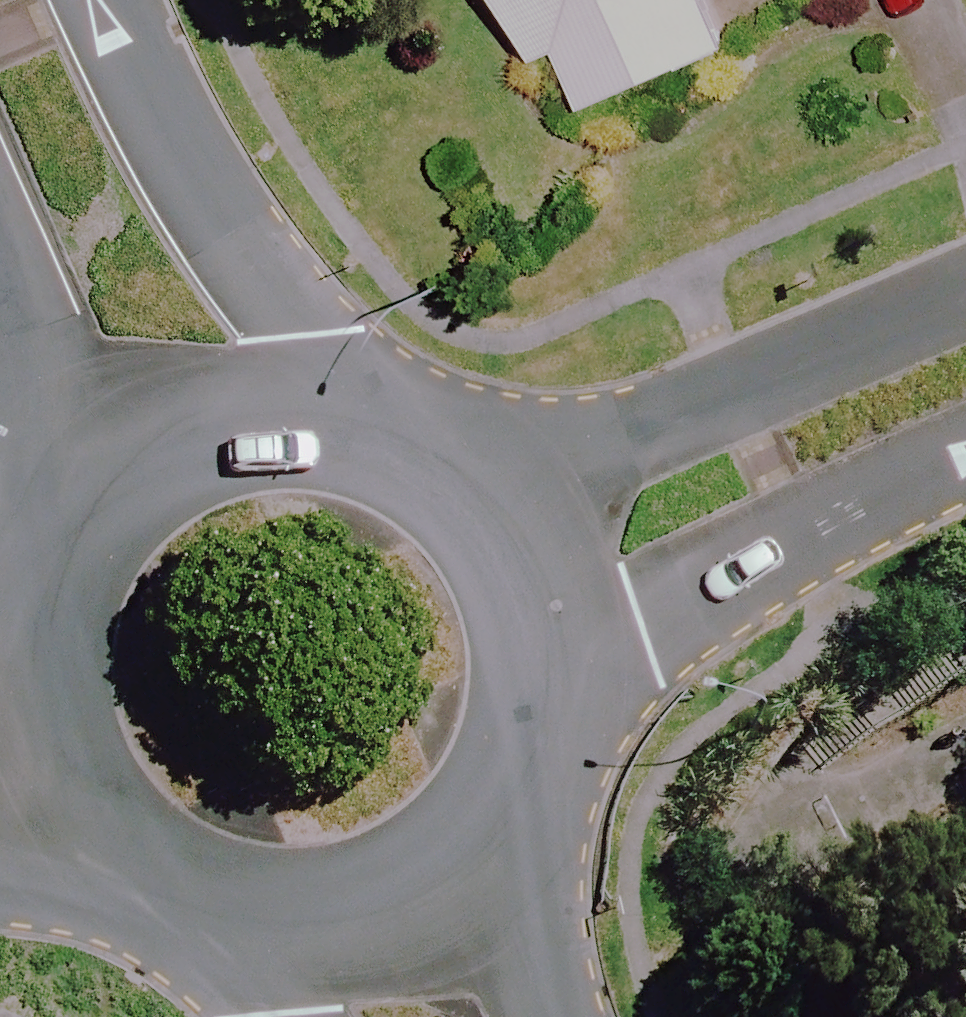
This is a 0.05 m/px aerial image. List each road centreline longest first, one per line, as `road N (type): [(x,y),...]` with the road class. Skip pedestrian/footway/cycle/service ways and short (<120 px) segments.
road 1 (residential): [(466,478),(740,387),(965,290)]
road 2 (residential): [(965,445),(637,625),(541,700)]
road 3 (secondary): [(98,0),(328,405)]
road 4 (secondary): [(53,529),(104,468),(171,424),(248,403),(328,405)]
road 5 (secondary): [(476,839),(420,886),(354,916),(282,926),(209,917)]
road 6 (secondary): [(53,529),(18,332),(0,274)]
road 7 (secondary): [(209,917),(134,883),(73,827),(32,754)]
road 8 (secondary): [(466,478),(514,543),(540,619),(541,700)]
road 9 (secondary): [(32,754),(16,678),(23,601),(53,529)]
road 10 (secondary): [(476,839),(554,1016)]
road 11 (secondary): [(328,405),(403,431),(466,478)]
road 12 (secondary): [(541,700),(519,774),(476,839)]
road 13 (secondary): [(297,1016),(209,917)]

